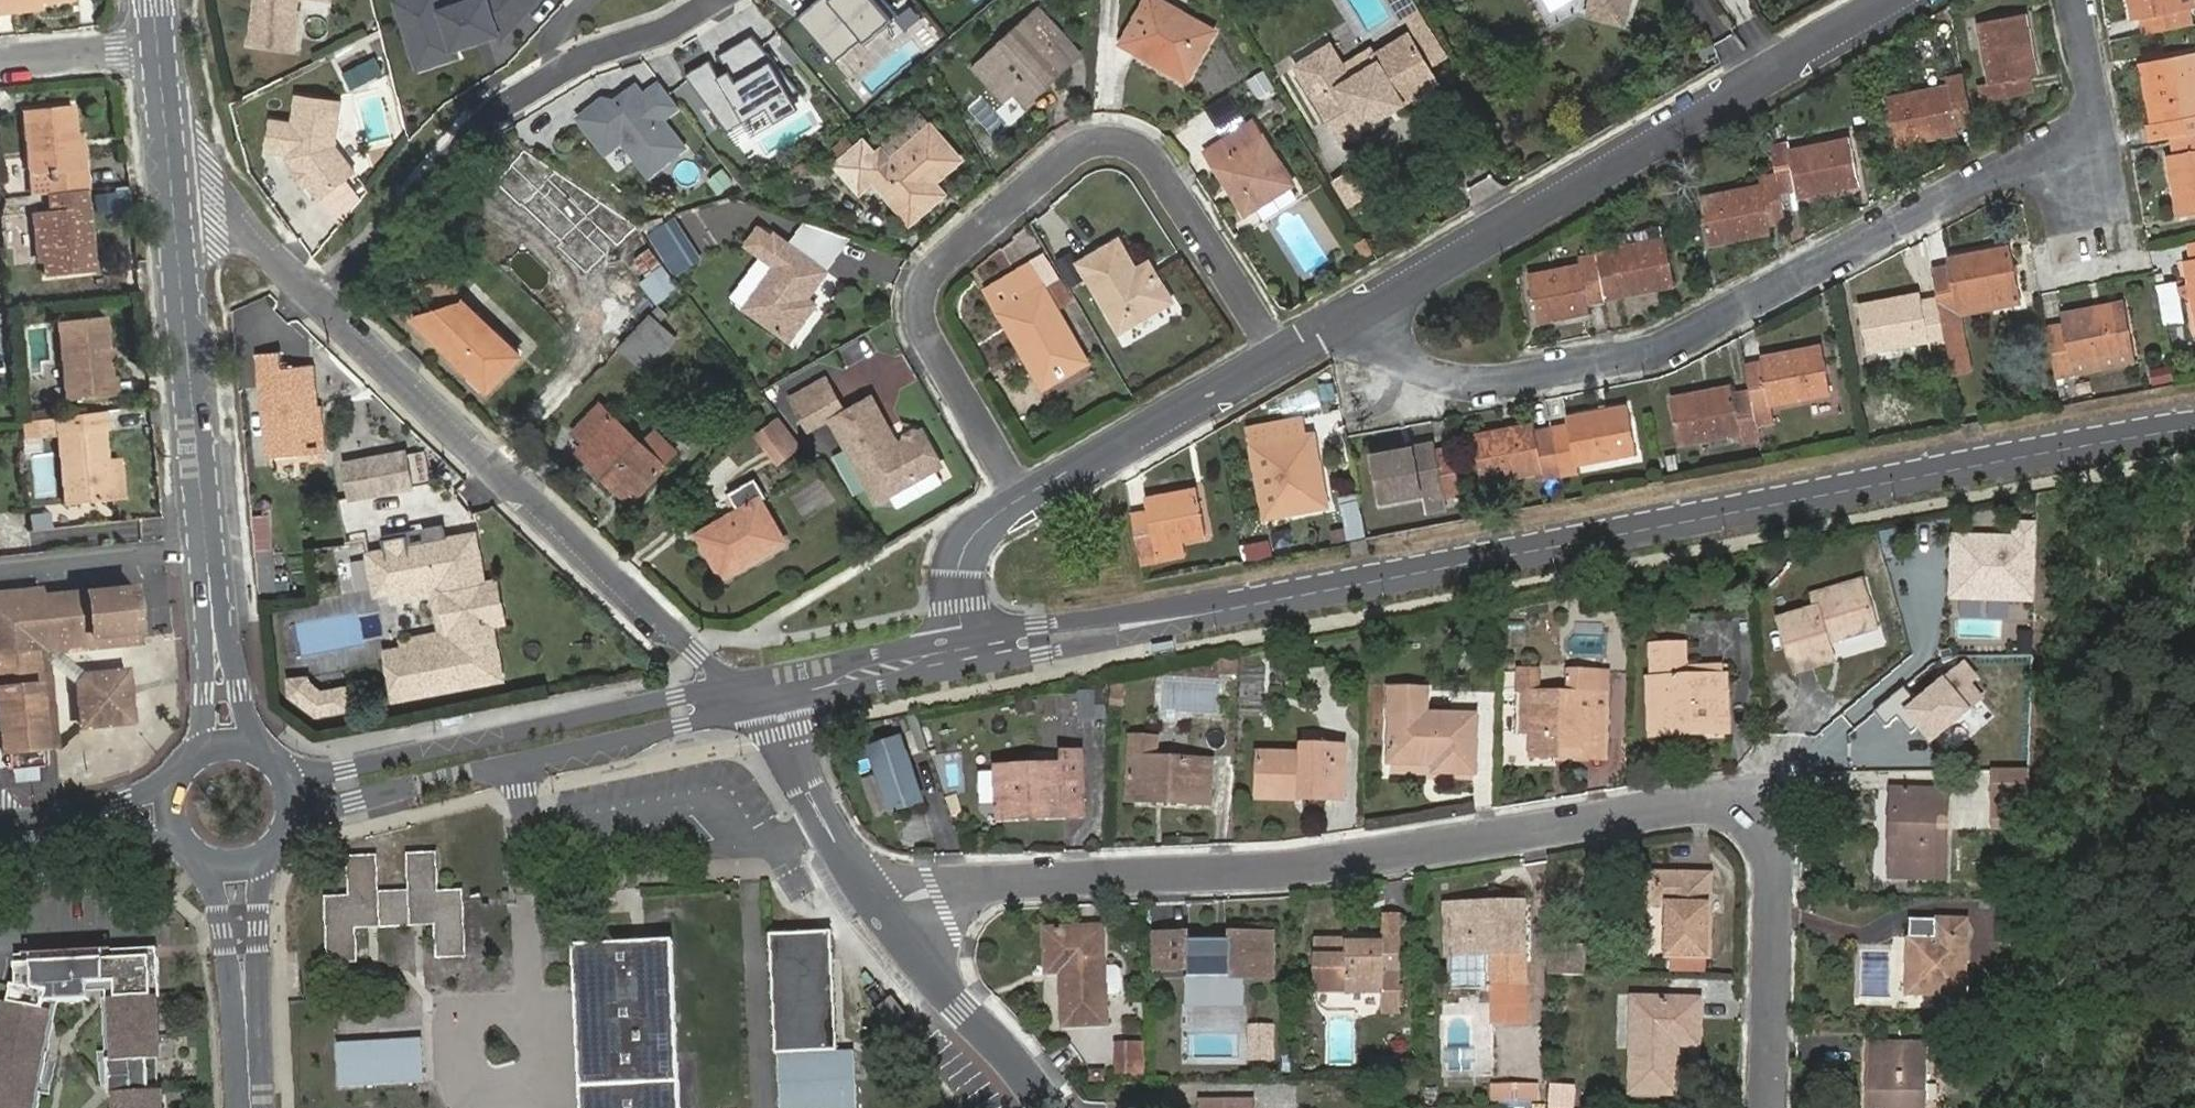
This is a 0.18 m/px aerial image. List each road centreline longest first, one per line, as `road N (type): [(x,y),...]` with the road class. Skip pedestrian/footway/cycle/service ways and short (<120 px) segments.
road 1 (residential): [(883,903),(960,886),(1272,871),(1774,798),(1773,1107)]
road 2 (tertiary): [(1187,615),(2194,426)]
road 3 (residential): [(1347,310),(1466,383),(1663,355),(2092,117)]
road 4 (residential): [(1020,499),(927,332),(939,268),(1099,138),(1152,152),(1274,353)]
road 5 (residential): [(1347,310),(1886,0)]
road 6 (tertiary): [(173,141),(211,537),(217,732)]
road 7 (residential): [(732,684),(332,306)]
road 8 (residential): [(332,306),(462,146),(552,85),(666,39),(722,0)]
road 9 (tertiary): [(306,811),(759,710)]
road 10 (tertiary): [(732,684),(298,773)]
road 11 (residential): [(1020,499),(1274,353)]
road 12 (residential): [(1045,1107),(883,903)]
road 13 (tertiary): [(965,637),(732,684)]
road 14 (residential): [(883,903),(823,824),(759,710)]
road 15 (residential): [(332,306),(173,141)]
road 16 (tertiary): [(238,882),(250,1107)]
road 17 (tertiary): [(1187,615),(1101,617),(965,637)]
road 18 (tertiary): [(972,669),(1105,644),(1187,615)]
road 19 (tertiary): [(759,710),(972,669)]
road 20 (residential): [(965,637),(955,588),(962,551),(985,518),(1020,499)]
road 21 (residential): [(161,45),(0,64)]
road 22 (tertiary): [(0,836),(155,815)]

